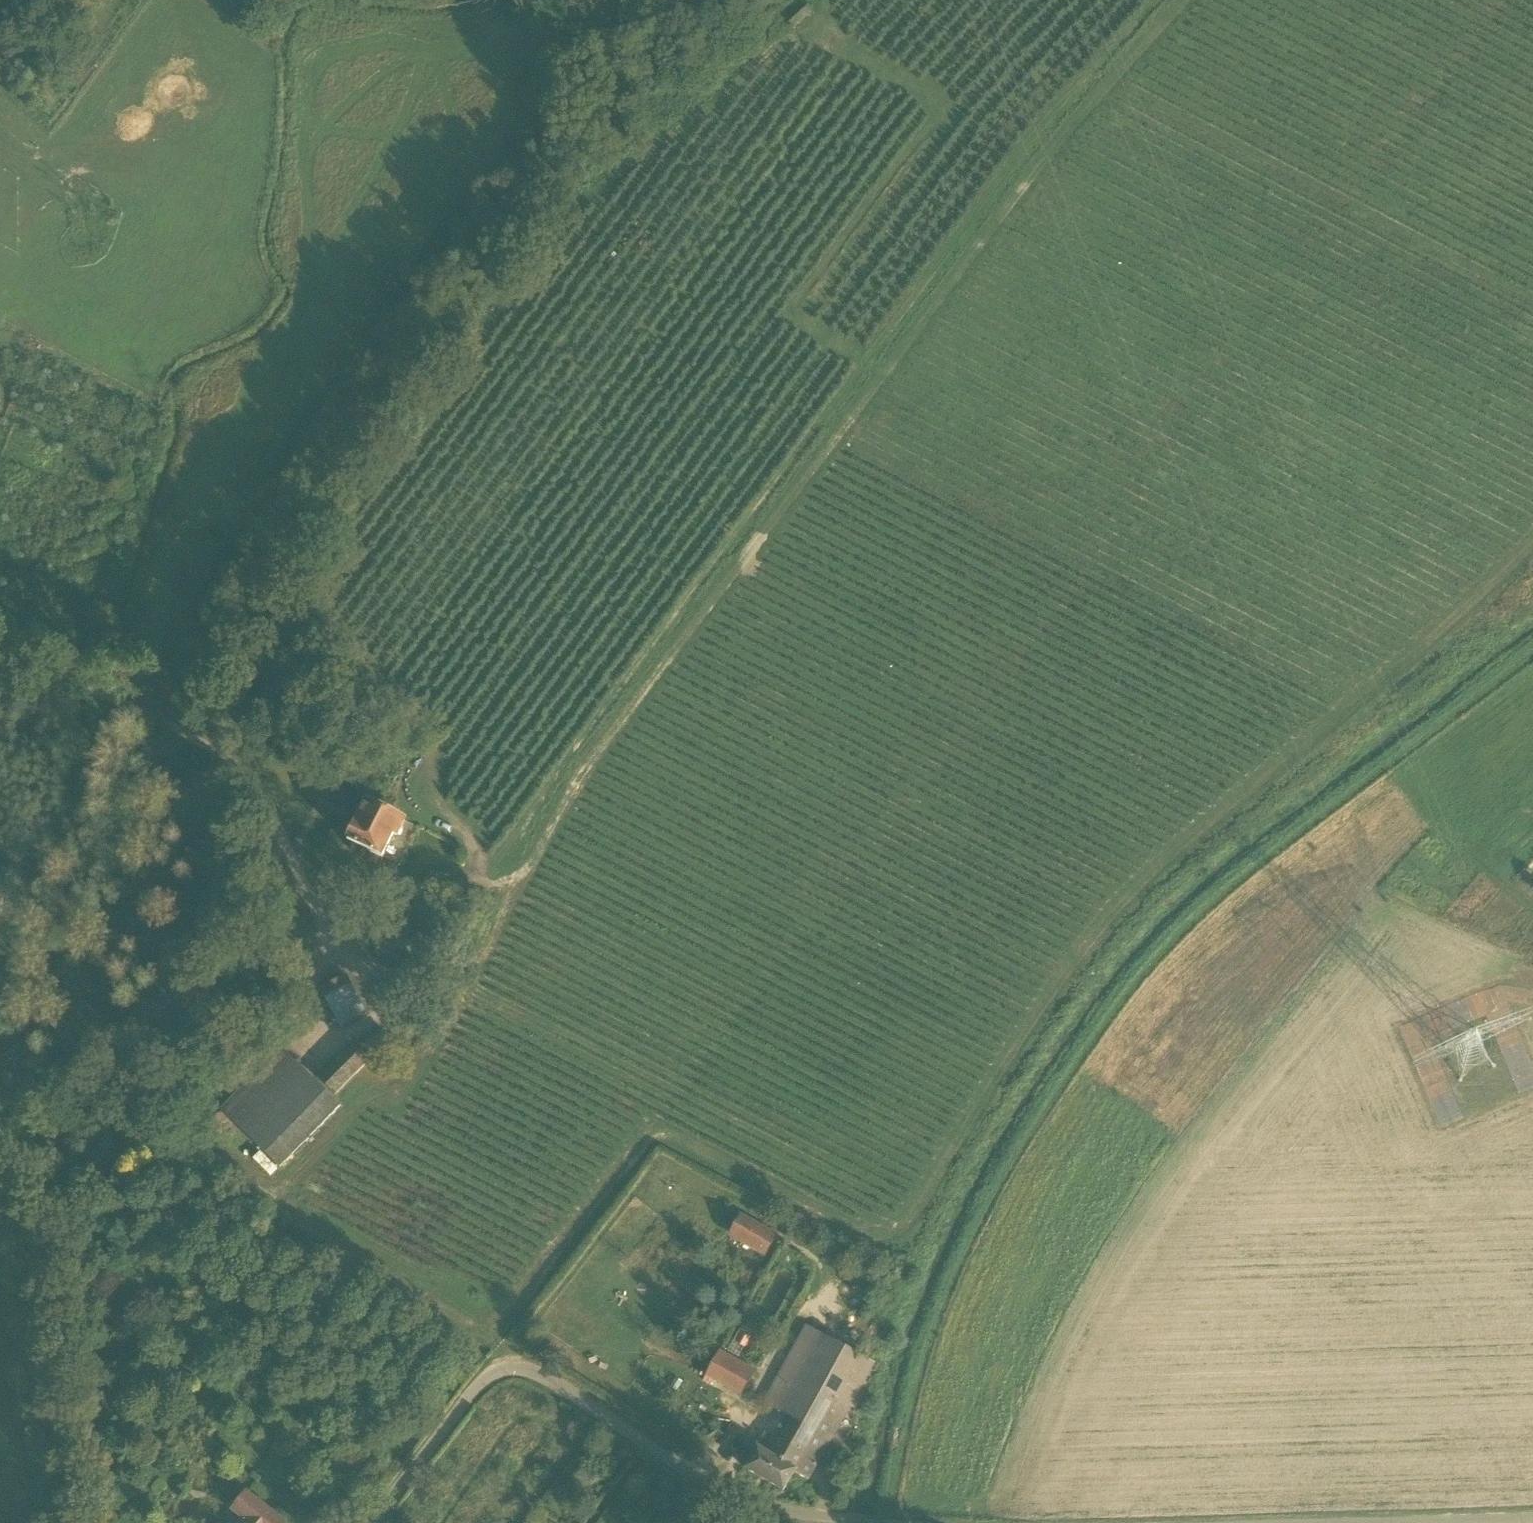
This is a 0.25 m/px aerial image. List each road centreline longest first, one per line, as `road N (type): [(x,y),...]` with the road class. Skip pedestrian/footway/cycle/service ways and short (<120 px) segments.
road 1 (unclassified): [(851,1522),(747,1501),(530,1370),(510,1367),(483,1382),(377,1522)]
road 2 (unclassified): [(224,763),(0,653)]

